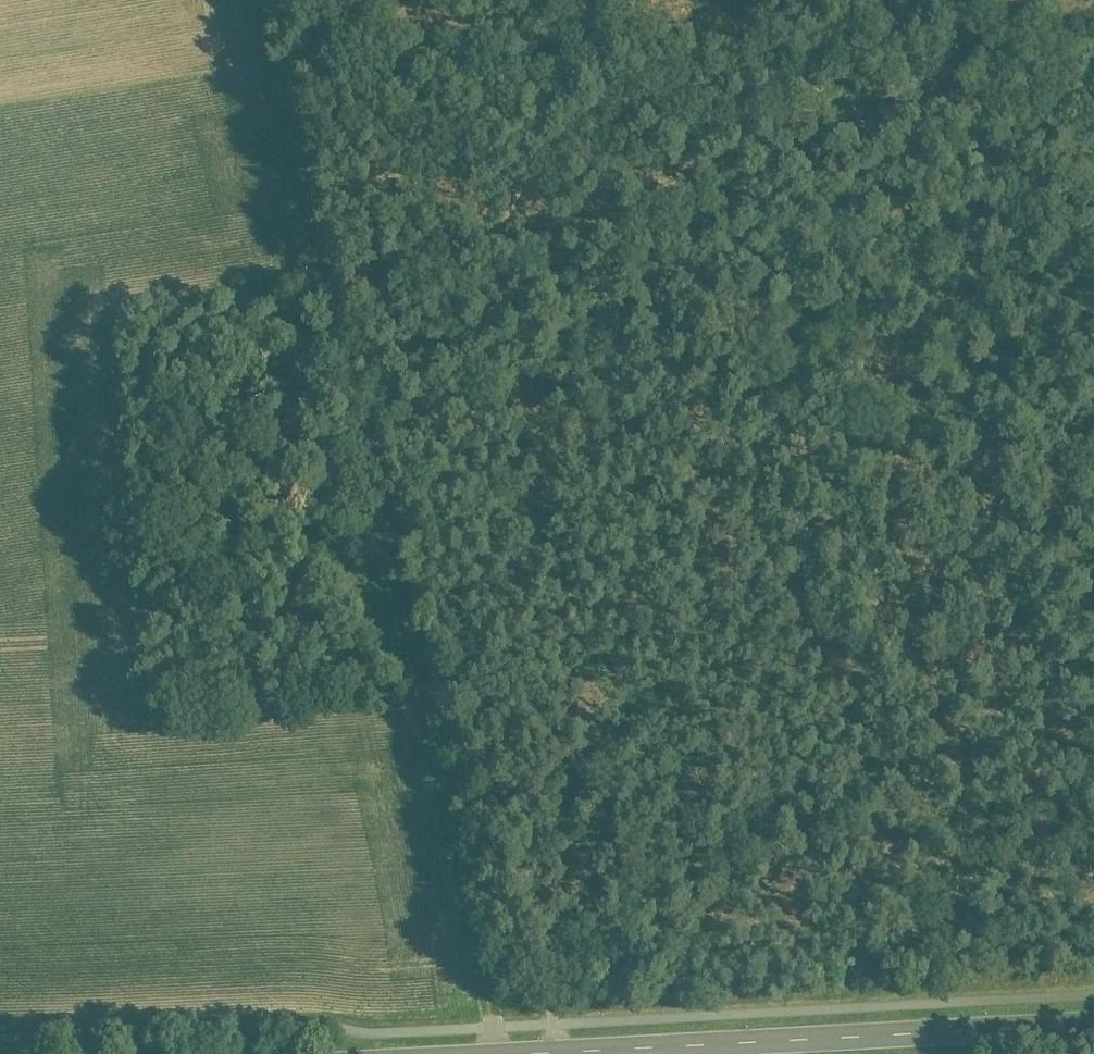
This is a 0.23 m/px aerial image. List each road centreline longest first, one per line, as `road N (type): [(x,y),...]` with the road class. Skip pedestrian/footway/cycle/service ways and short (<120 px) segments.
road 1 (tertiary): [(564,1053),(1093,1026)]

